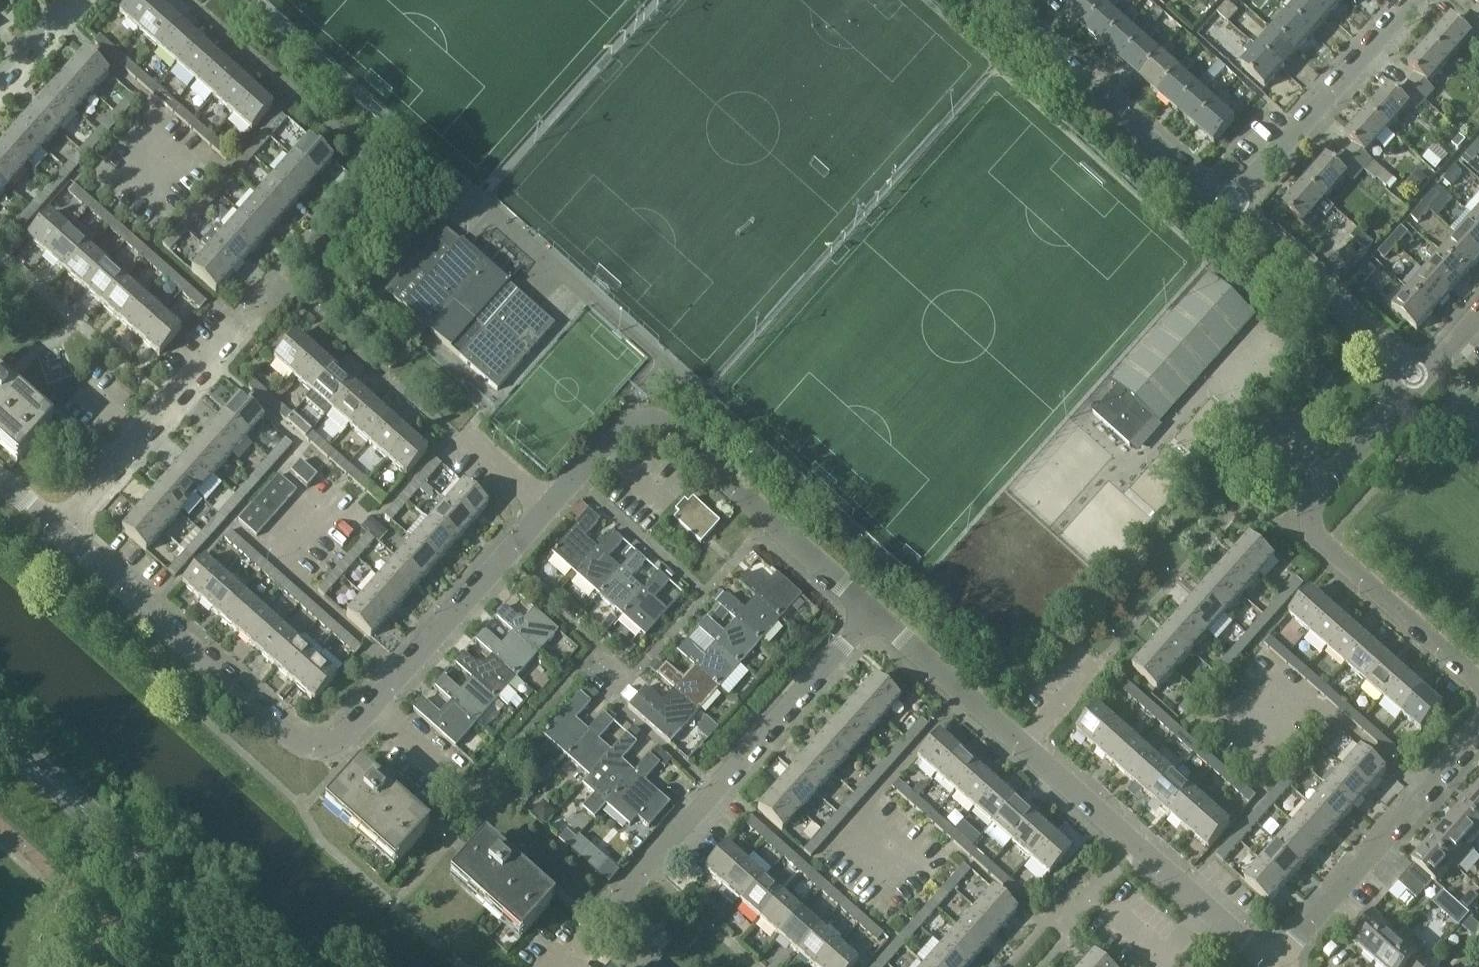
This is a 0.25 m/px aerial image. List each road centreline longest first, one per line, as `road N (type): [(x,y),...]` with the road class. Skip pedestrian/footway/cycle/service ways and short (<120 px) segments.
road 1 (residential): [(872,612),(669,431),(643,425),(620,431),(371,706)]
road 2 (residential): [(1272,962),(872,612)]
road 3 (residential): [(660,966),(621,927),(625,893),(872,612)]
road 4 (residential): [(1478,685),(1326,545),(1311,521),(1315,502),(1418,380)]
road 5 (residential): [(371,706),(327,743),(300,739),(58,528)]
road 6 (tertiary): [(260,966),(0,736)]
road 7 (residential): [(1272,962),(1478,733)]
road 8 (residential): [(1227,207),(1015,16)]
road 9 (residential): [(1227,207),(1415,0)]
road 10 (residential): [(58,528),(232,327)]
road 11 (residential): [(1418,380),(1227,207)]

